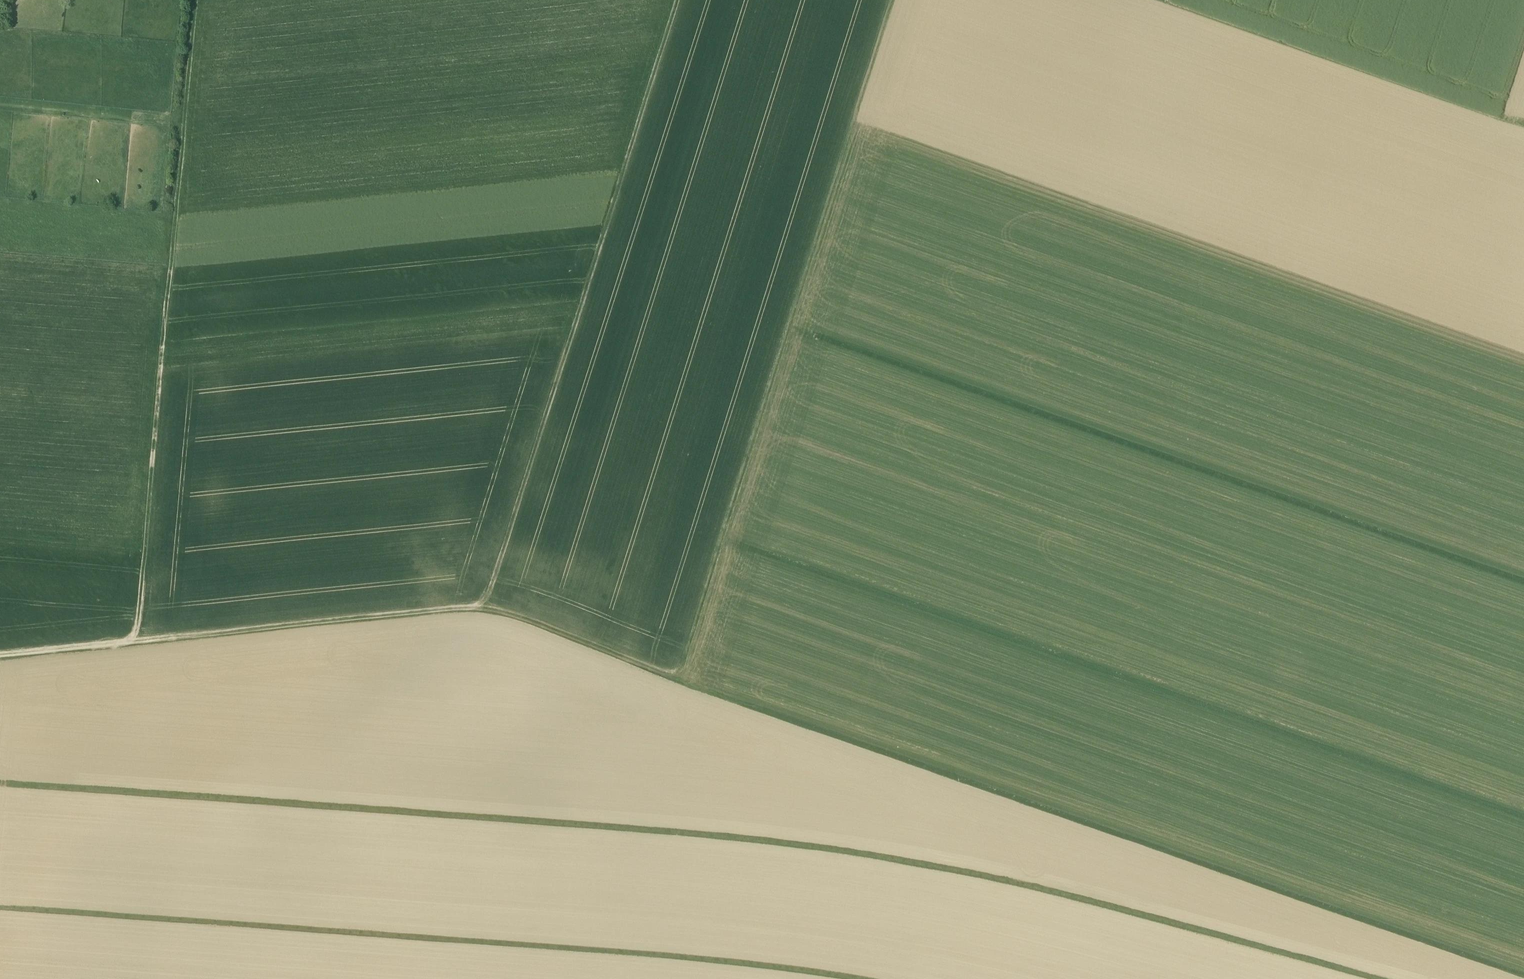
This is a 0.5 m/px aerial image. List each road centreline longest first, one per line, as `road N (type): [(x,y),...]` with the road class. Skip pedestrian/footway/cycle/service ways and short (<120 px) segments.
road 1 (track): [(896,0),(679,681),(484,605),(0,654)]
road 2 (track): [(134,641),(195,0)]
road 3 (track): [(484,605),(676,0)]
road 4 (track): [(1523,126),(1162,0)]

